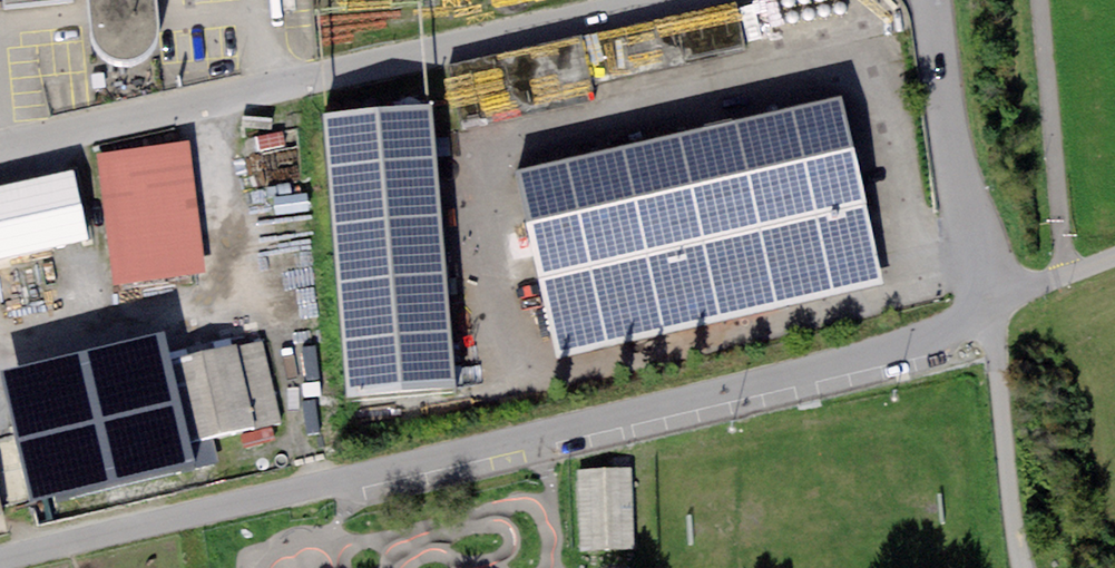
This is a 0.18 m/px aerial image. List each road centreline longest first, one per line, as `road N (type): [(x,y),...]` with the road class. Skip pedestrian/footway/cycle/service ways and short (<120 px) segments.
road 1 (unclassified): [(983,312),(911,344),(759,384),(0,560)]
road 2 (unclassified): [(0,145),(667,0)]
road 3 (unclassified): [(983,312),(932,0)]
road 4 (unclassified): [(1023,567),(983,312)]
road 5 (unclassified): [(1114,256),(983,312)]

